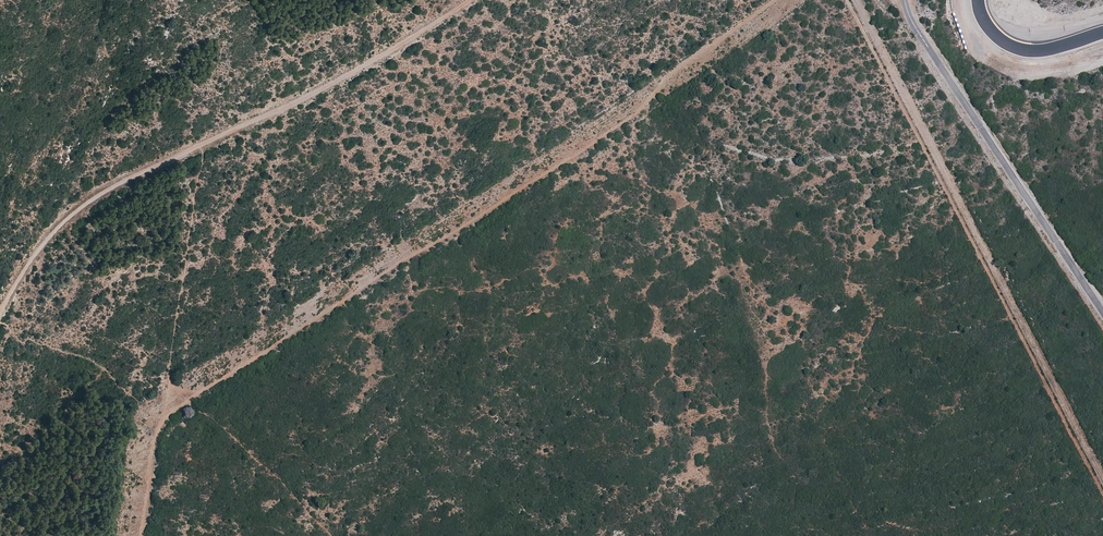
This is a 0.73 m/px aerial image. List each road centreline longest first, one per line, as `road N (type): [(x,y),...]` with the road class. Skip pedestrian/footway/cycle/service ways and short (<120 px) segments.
road 1 (track): [(144,535),(166,418),(637,115),(685,63),(783,0)]
road 2 (track): [(469,0),(299,101),(82,207),(30,263),(0,313)]
road 3 (track): [(855,0),(1102,478)]
road 4 (track): [(166,418),(204,144)]

